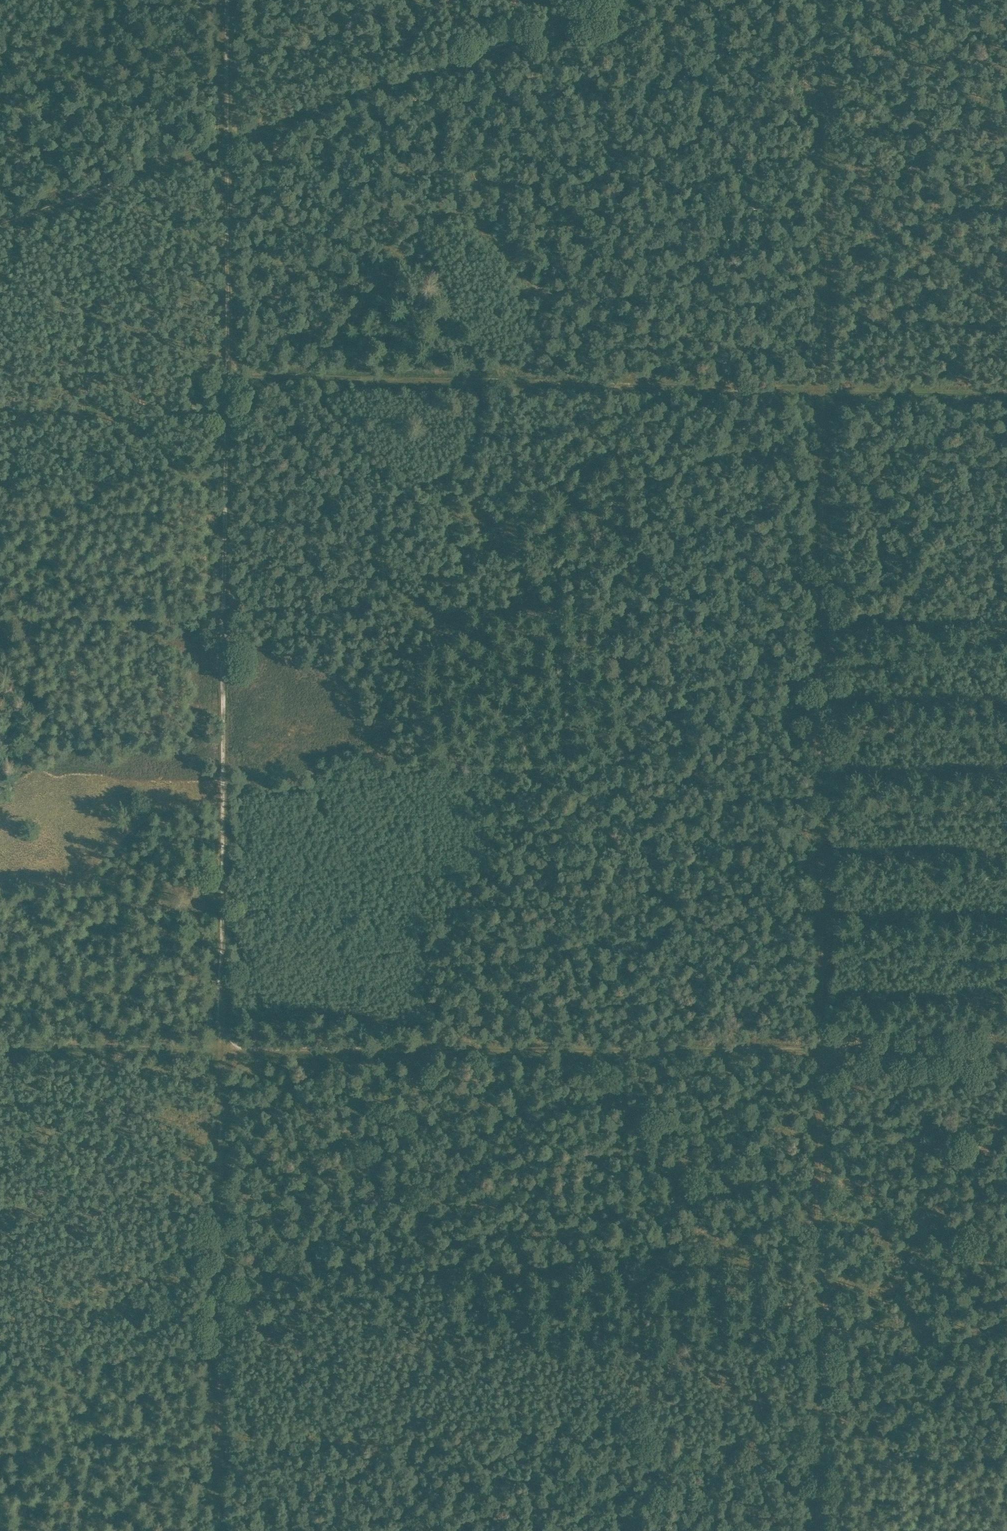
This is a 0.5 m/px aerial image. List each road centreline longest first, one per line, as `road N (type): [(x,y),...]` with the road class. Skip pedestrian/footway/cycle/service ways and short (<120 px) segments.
road 1 (track): [(822,1049),(826,0)]
road 2 (track): [(1006,392),(229,370)]
road 3 (track): [(0,612),(227,606),(217,1047)]
road 4 (track): [(227,606),(227,0)]
road 5 (track): [(217,1047),(822,1049)]
road 6 (track): [(220,1272),(823,1264)]
road 7 (track): [(217,1047),(220,1530)]
road 8 (track): [(822,1049),(821,1530)]
road 9 (track): [(416,75),(124,180)]
road 10 (track): [(0,1049),(217,1047)]
road 11 (track): [(822,1049),(1006,1050)]
road 12 (track): [(124,180),(0,225)]

